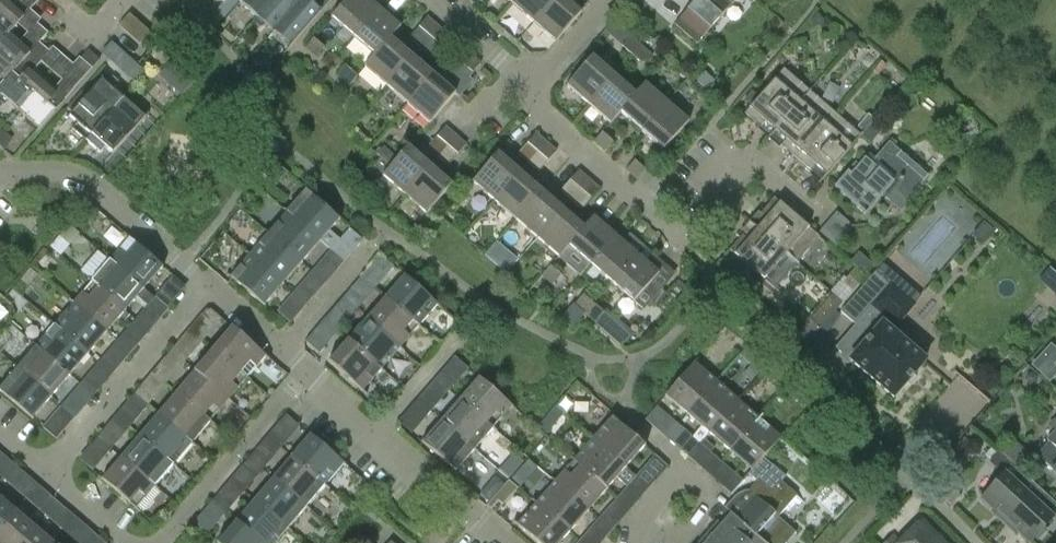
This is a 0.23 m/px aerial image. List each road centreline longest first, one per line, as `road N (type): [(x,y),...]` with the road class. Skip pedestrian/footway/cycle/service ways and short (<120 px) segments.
road 1 (residential): [(975,542),(797,350)]
road 2 (residential): [(501,542),(306,371)]
road 3 (residential): [(212,287),(81,178),(0,175)]
road 4 (residential): [(50,470),(212,287)]
road 5 (residential): [(306,371),(162,542)]
road 6 (residential): [(676,235),(537,117),(528,86)]
road 7 (residential): [(676,235),(748,158),(811,212)]
road 8 (residential): [(282,349),(387,233)]
road 9 (residential): [(528,86),(431,0)]

